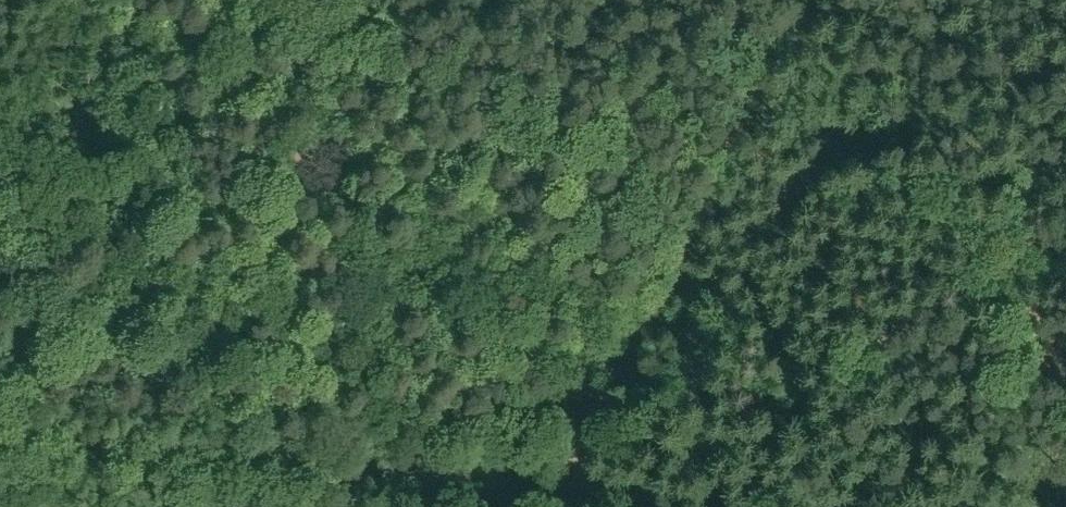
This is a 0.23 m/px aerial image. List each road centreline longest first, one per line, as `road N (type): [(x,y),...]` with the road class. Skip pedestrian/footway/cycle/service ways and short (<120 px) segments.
road 1 (track): [(824,0),(563,501),(580,506)]

